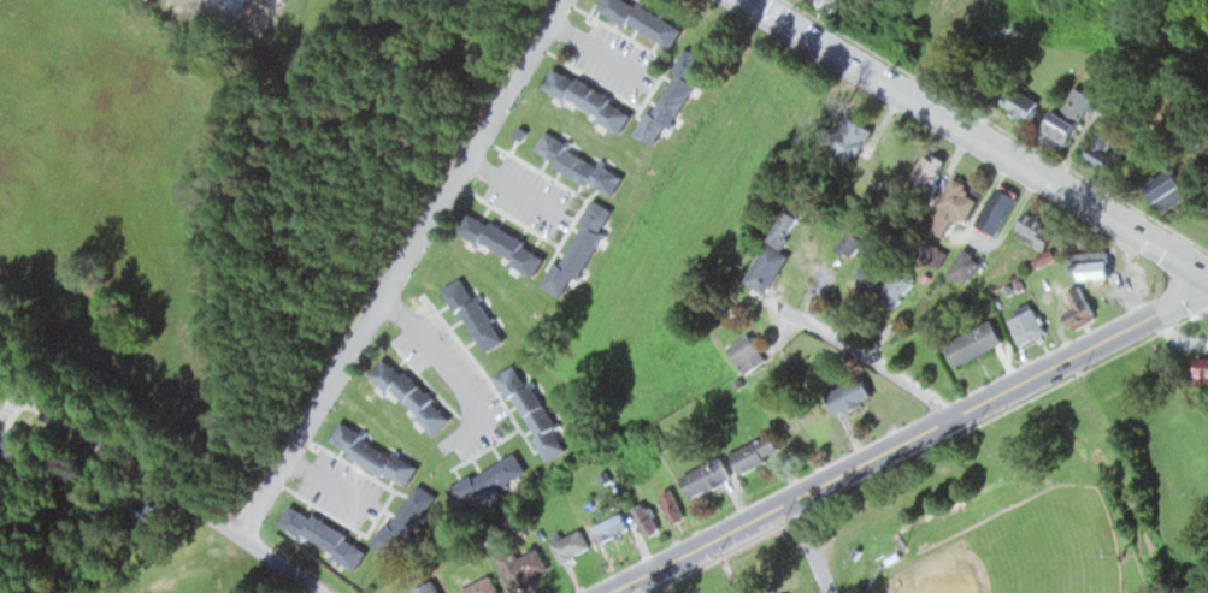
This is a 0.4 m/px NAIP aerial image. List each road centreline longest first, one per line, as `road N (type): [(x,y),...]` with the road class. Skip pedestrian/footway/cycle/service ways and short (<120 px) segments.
road 1 (secondary): [(608,592),(1207,288)]
road 2 (residential): [(559,0),(241,535)]
road 3 (primary): [(1207,268),(752,0)]
road 4 (residential): [(325,592),(0,384)]
road 5 (residential): [(954,413),(797,316)]

